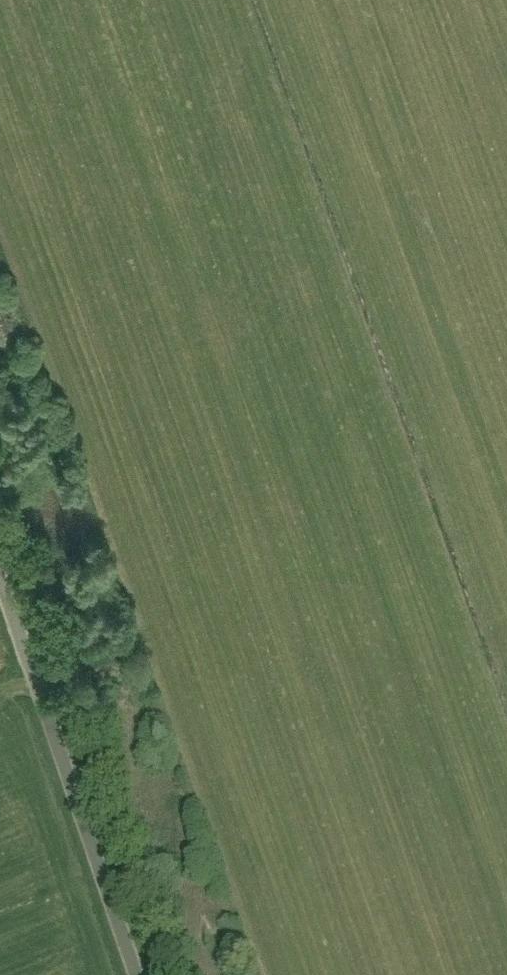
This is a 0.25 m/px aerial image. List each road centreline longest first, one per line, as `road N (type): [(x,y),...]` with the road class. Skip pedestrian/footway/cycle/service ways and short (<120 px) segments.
road 1 (unclassified): [(132,974),(0,590)]

